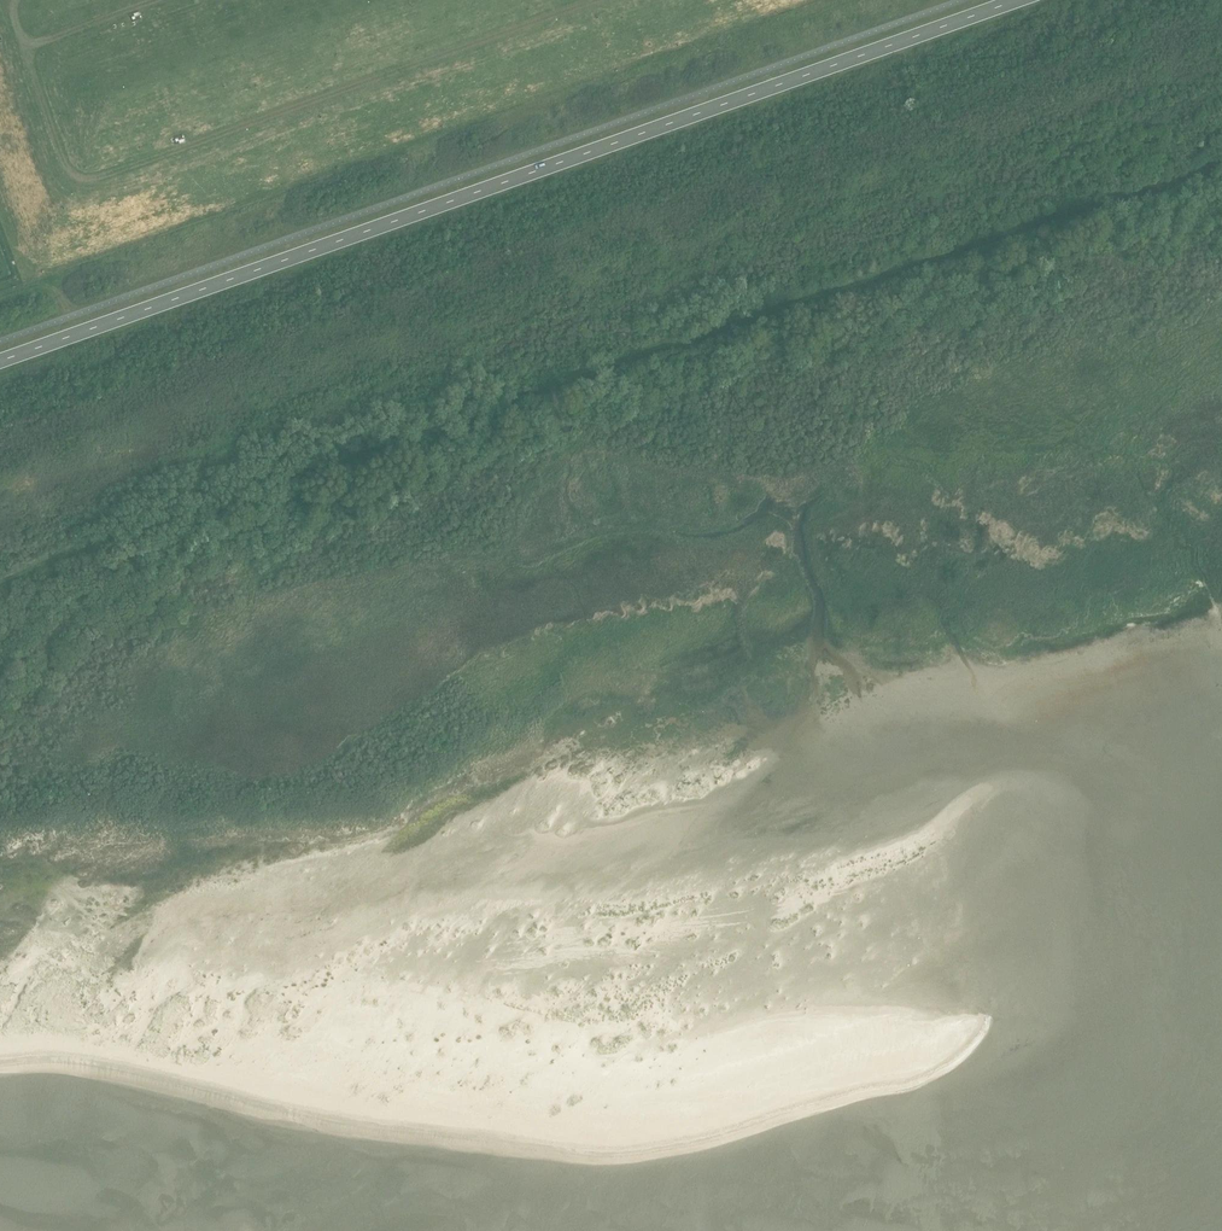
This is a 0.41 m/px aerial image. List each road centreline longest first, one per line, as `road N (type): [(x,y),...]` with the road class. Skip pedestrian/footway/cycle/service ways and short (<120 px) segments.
road 1 (unclassified): [(0,361),(1013,0)]
road 2 (track): [(9,0),(74,186),(595,0)]
road 3 (track): [(160,0),(25,48)]

